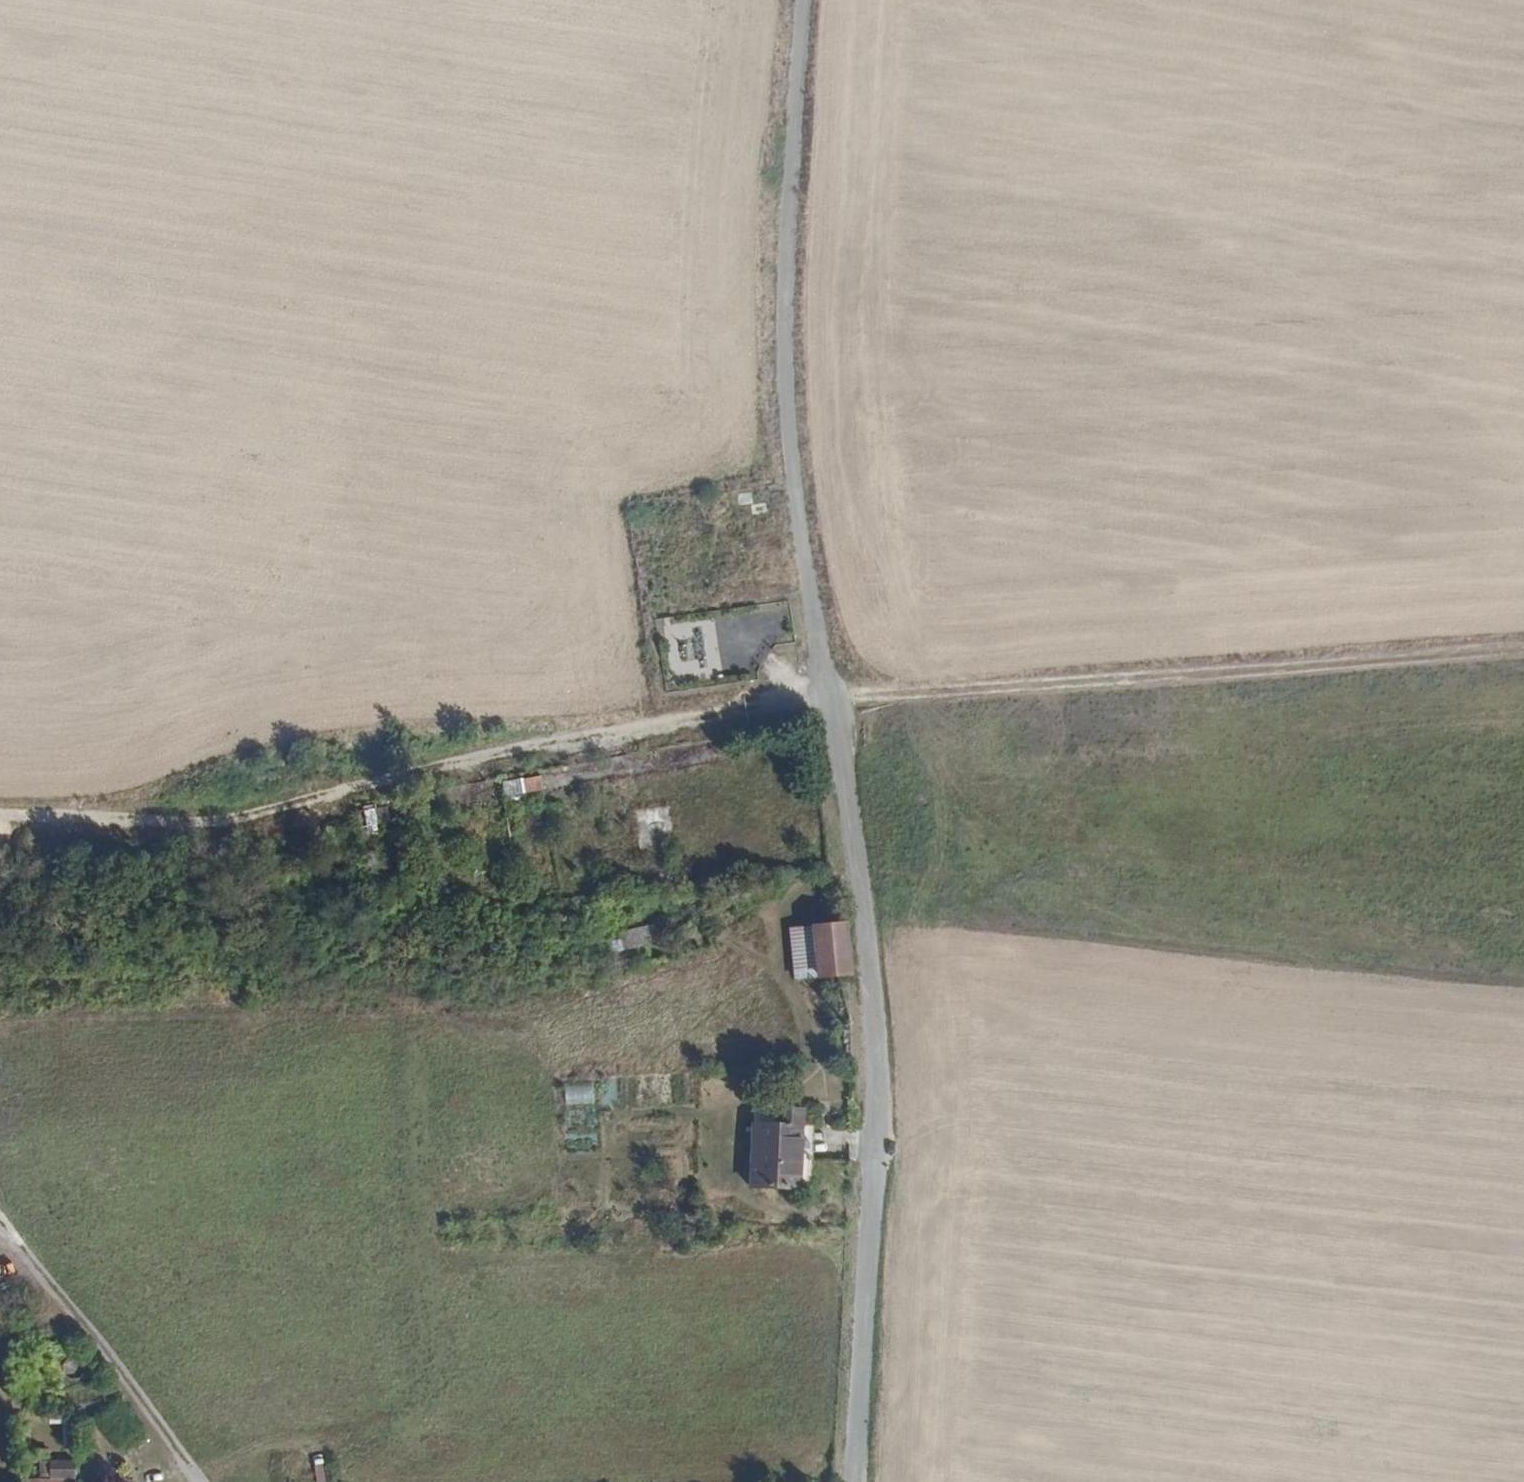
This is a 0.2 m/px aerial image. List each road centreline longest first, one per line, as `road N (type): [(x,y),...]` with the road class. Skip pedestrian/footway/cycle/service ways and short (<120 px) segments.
road 1 (track): [(0,818),(183,826),(830,698),(1523,653)]
road 2 (unclassified): [(856,1481),(877,1000),(791,447),(785,313),(802,0)]
road 3 (track): [(0,1230),(199,1481)]

